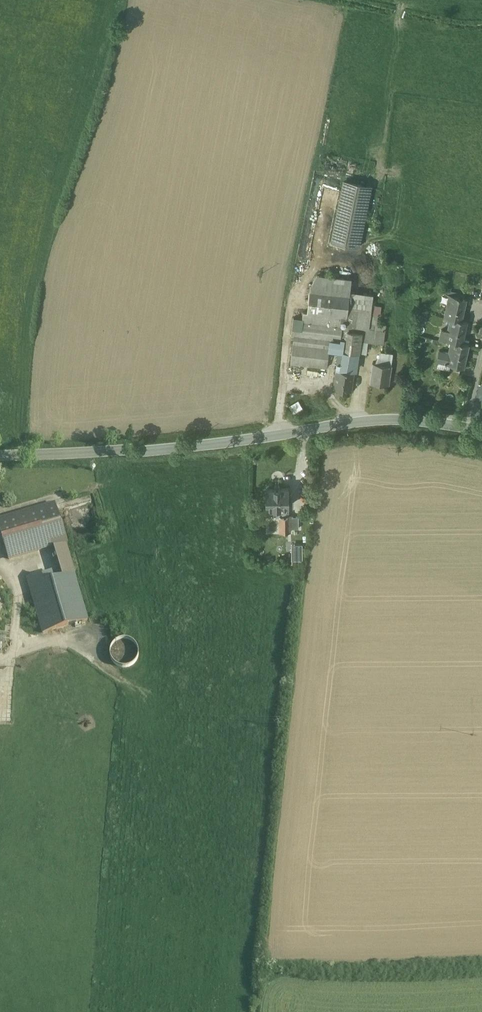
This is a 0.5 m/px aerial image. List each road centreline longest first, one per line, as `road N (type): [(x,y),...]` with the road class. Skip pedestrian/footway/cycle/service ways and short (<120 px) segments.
road 1 (tertiary): [(0,456),(393,420),(481,435)]

